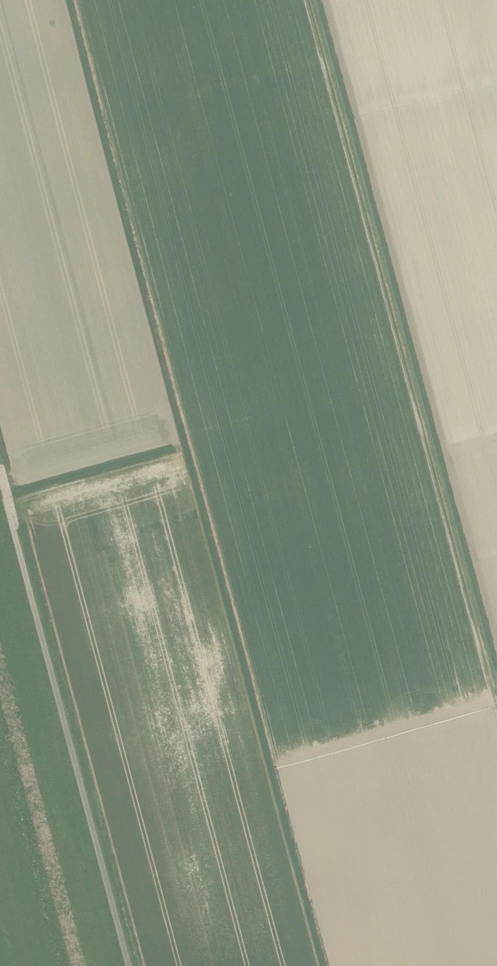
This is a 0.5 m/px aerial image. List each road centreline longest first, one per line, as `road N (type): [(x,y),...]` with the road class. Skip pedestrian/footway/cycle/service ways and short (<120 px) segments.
road 1 (track): [(496,710),(309,0)]

